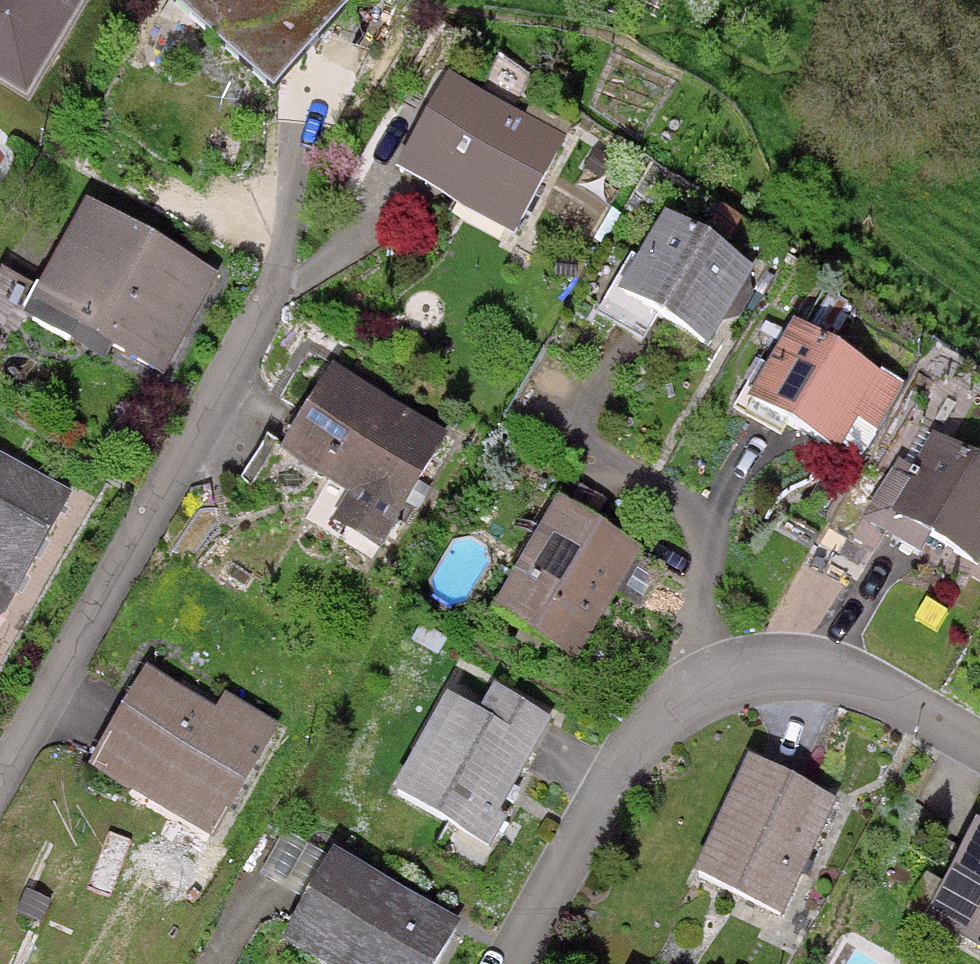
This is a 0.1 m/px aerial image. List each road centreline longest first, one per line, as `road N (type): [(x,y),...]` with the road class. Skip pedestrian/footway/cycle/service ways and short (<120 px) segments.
road 1 (residential): [(979,747),(887,693),(778,670),(697,694),(629,755),(521,963)]
road 2 (residential): [(283,280),(0,804)]

